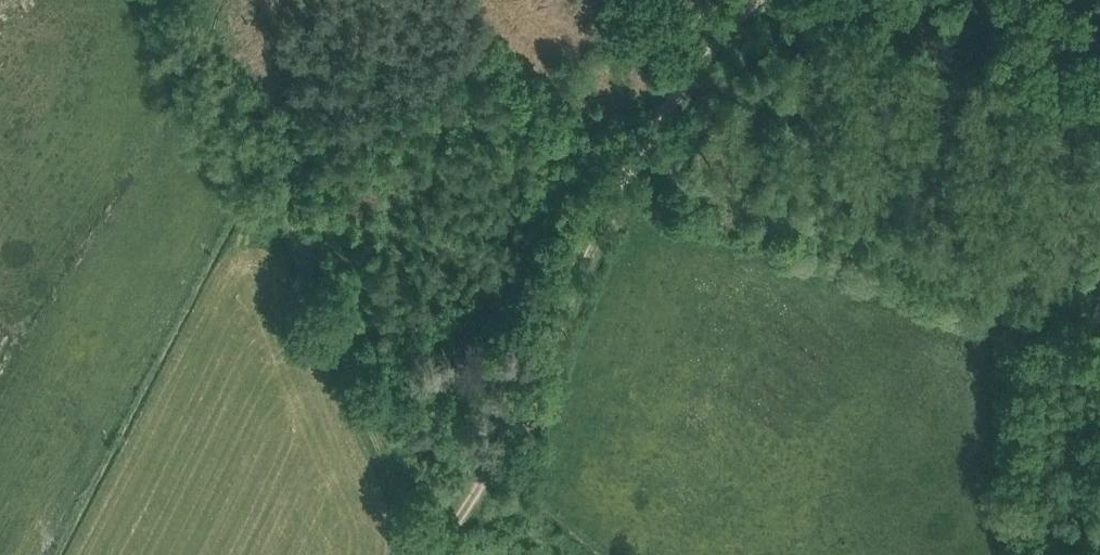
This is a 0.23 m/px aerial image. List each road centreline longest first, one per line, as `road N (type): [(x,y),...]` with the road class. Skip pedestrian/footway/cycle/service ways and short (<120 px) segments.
road 1 (track): [(434,554),(500,440),(606,203),(679,92),(753,0)]
road 2 (track): [(431,554),(368,424),(274,176),(212,49),(177,0)]
road 3 (track): [(661,118),(638,104),(625,84),(619,50),(634,0)]

